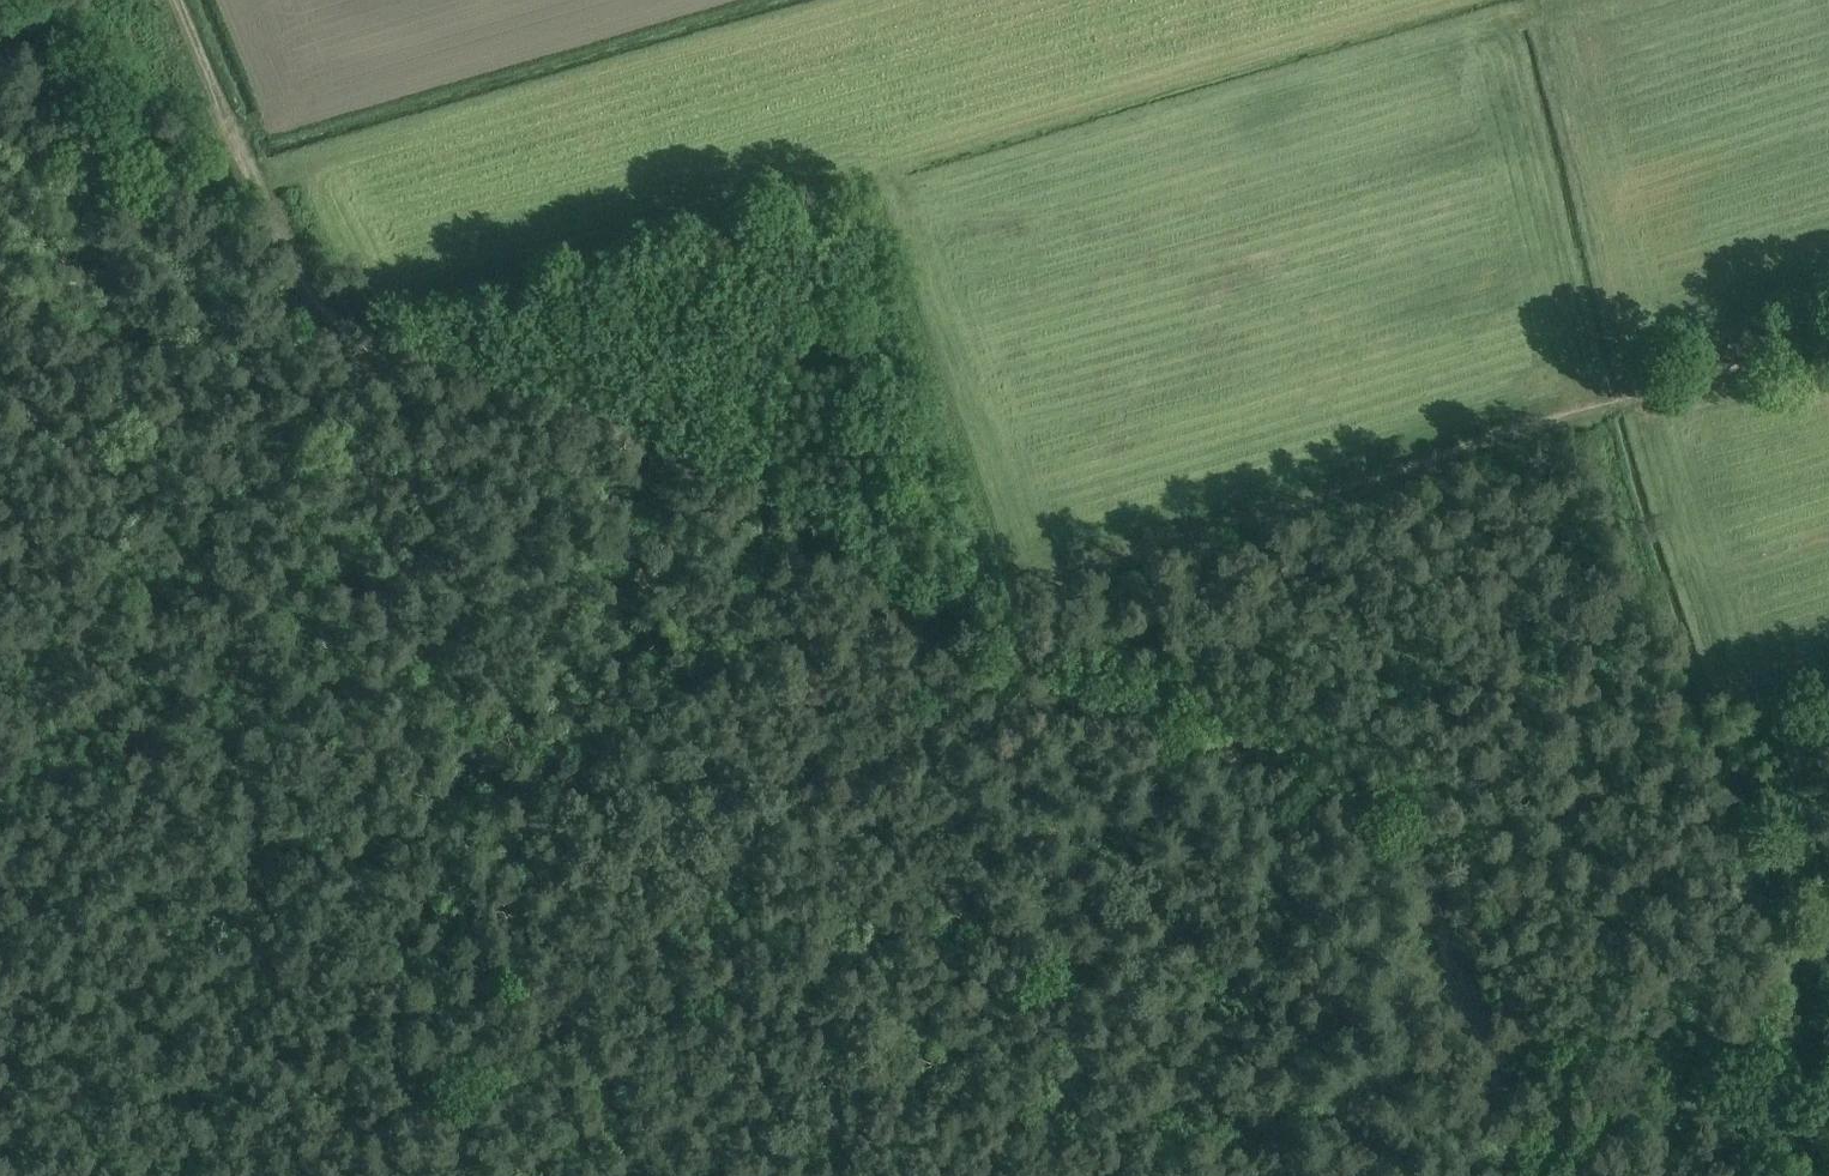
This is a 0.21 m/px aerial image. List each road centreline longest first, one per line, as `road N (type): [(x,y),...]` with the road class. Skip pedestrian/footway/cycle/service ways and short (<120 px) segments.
road 1 (track): [(1597,409),(1811,1045)]

